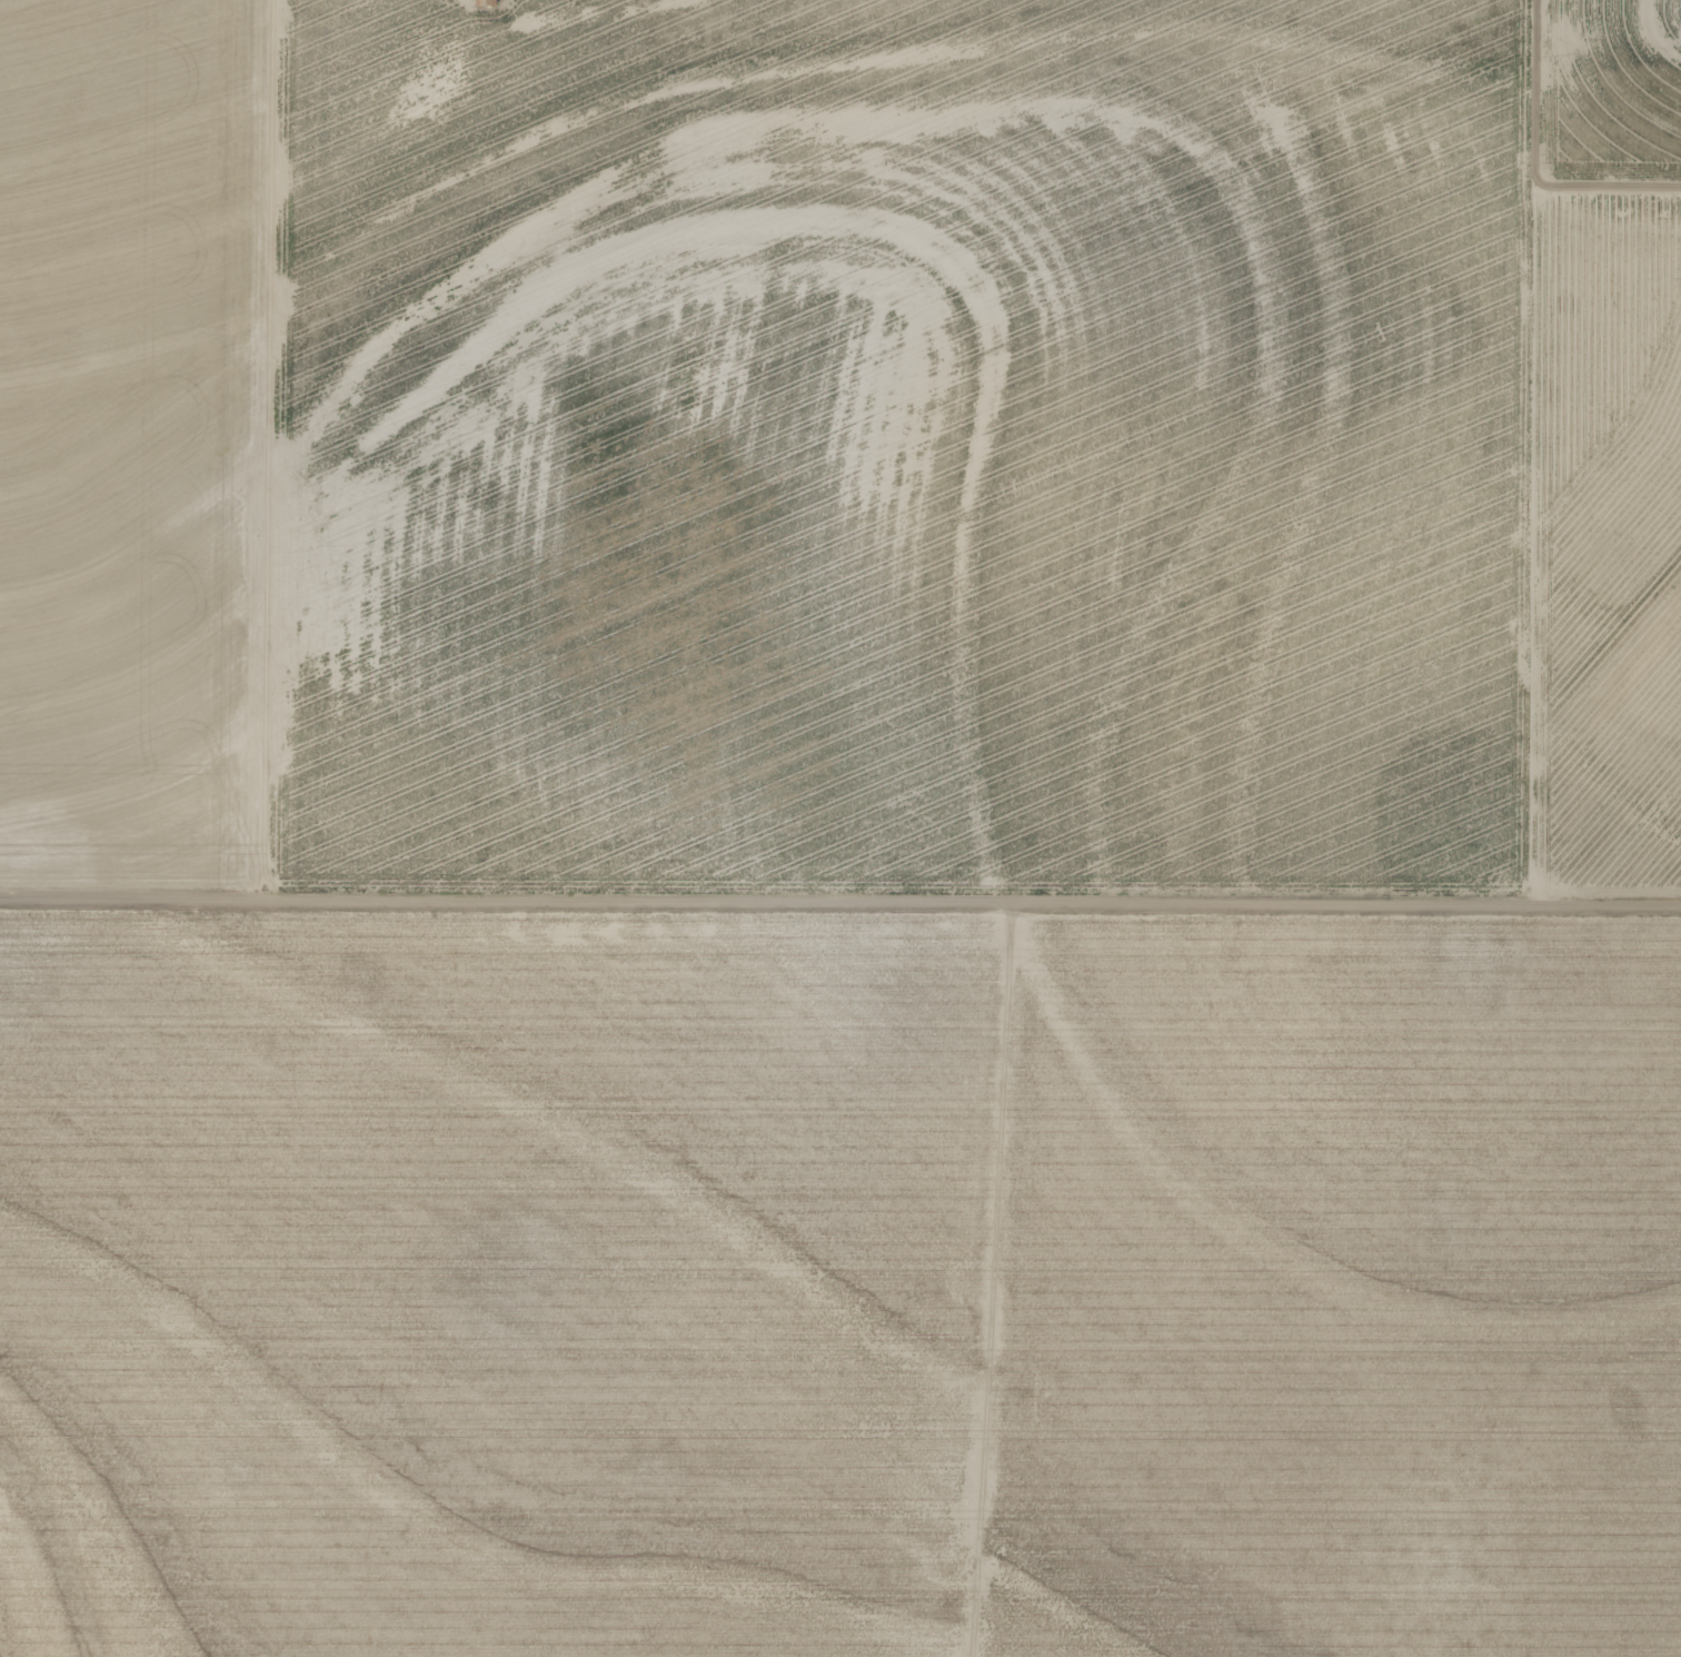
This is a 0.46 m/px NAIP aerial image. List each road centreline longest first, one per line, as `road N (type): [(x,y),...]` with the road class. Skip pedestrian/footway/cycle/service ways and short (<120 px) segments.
road 1 (residential): [(1680,910),(1035,906),(319,884),(0,884)]
road 2 (residential): [(319,884),(315,0)]

